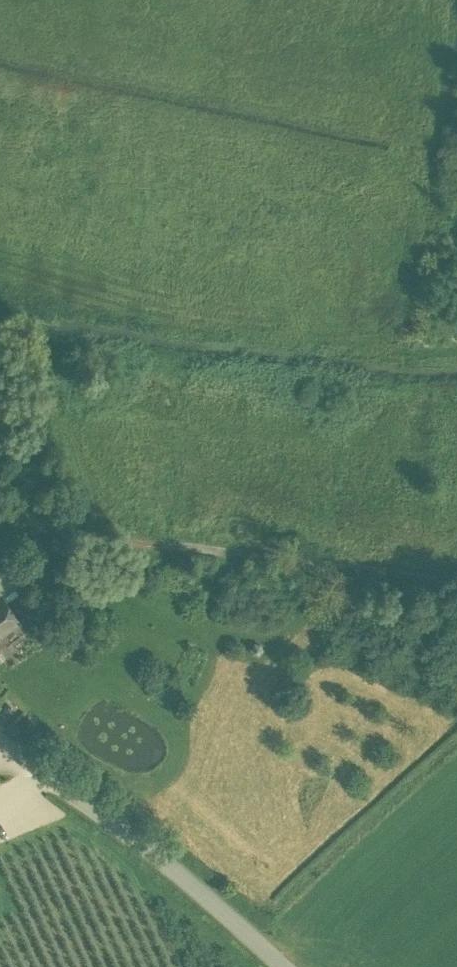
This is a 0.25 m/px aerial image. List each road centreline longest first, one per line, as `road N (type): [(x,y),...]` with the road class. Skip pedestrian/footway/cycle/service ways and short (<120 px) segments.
road 1 (unclassified): [(0,526),(456,580)]
road 2 (unclassified): [(281,966),(217,906),(0,737)]

